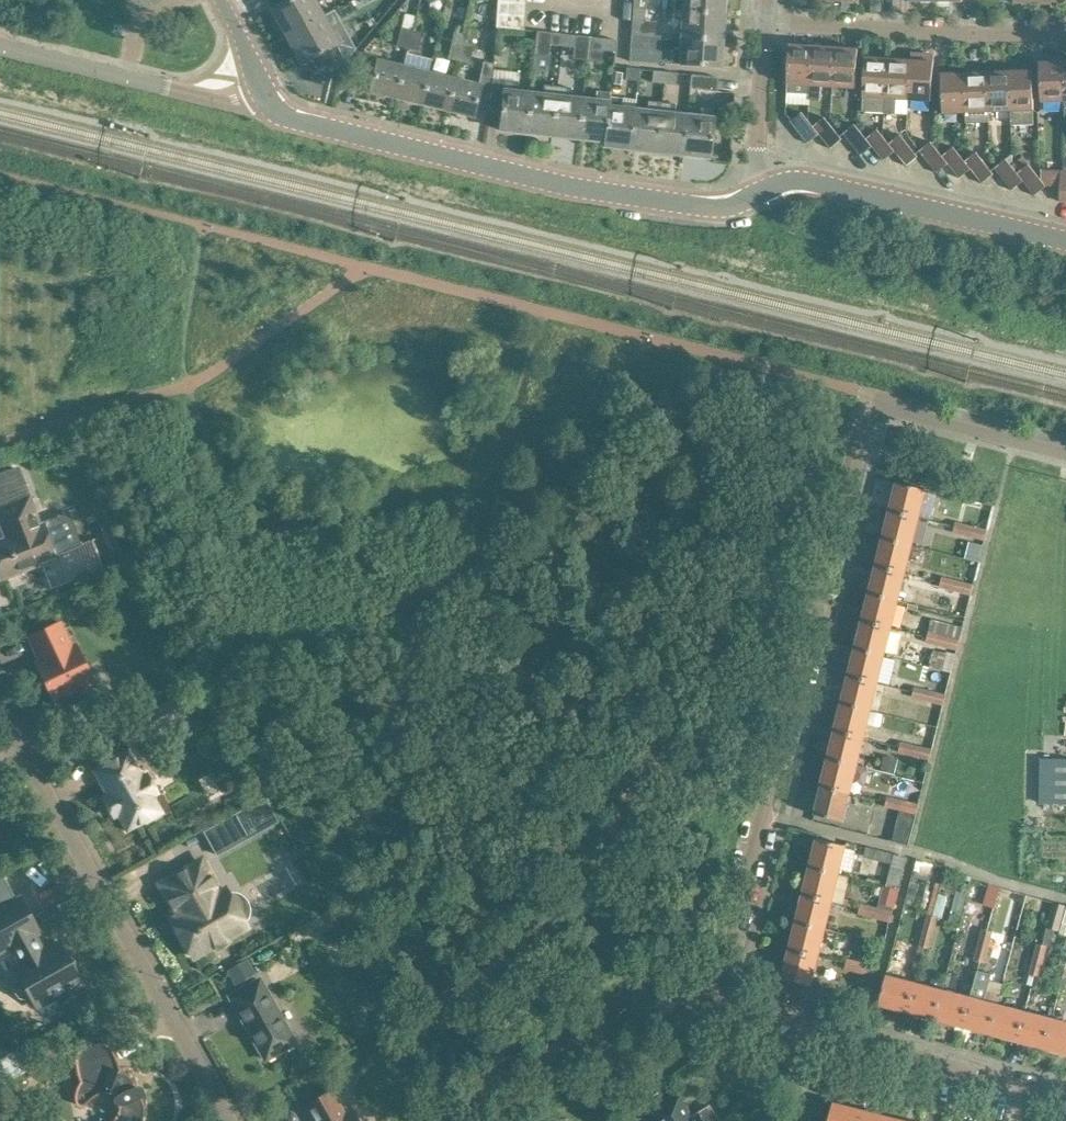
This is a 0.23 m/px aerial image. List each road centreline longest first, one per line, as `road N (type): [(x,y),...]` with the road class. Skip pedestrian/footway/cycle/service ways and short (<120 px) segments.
road 1 (residential): [(727,1011),(726,963),(868,398)]
road 2 (tertiary): [(755,194),(699,206),(577,187),(292,119),(271,107),(260,87)]
road 3 (residential): [(229,1120),(0,709)]
road 4 (residential): [(727,1011),(1065,1100)]
road 5 (tertiary): [(755,194),(799,181),(1065,241)]
road 6 (residential): [(765,22),(934,33),(1065,30)]
road 7 (tertiary): [(0,48),(169,88),(220,95),(260,87)]
road 8 (residential): [(1065,448),(868,398)]
road 9 (residential): [(755,194),(765,22)]

